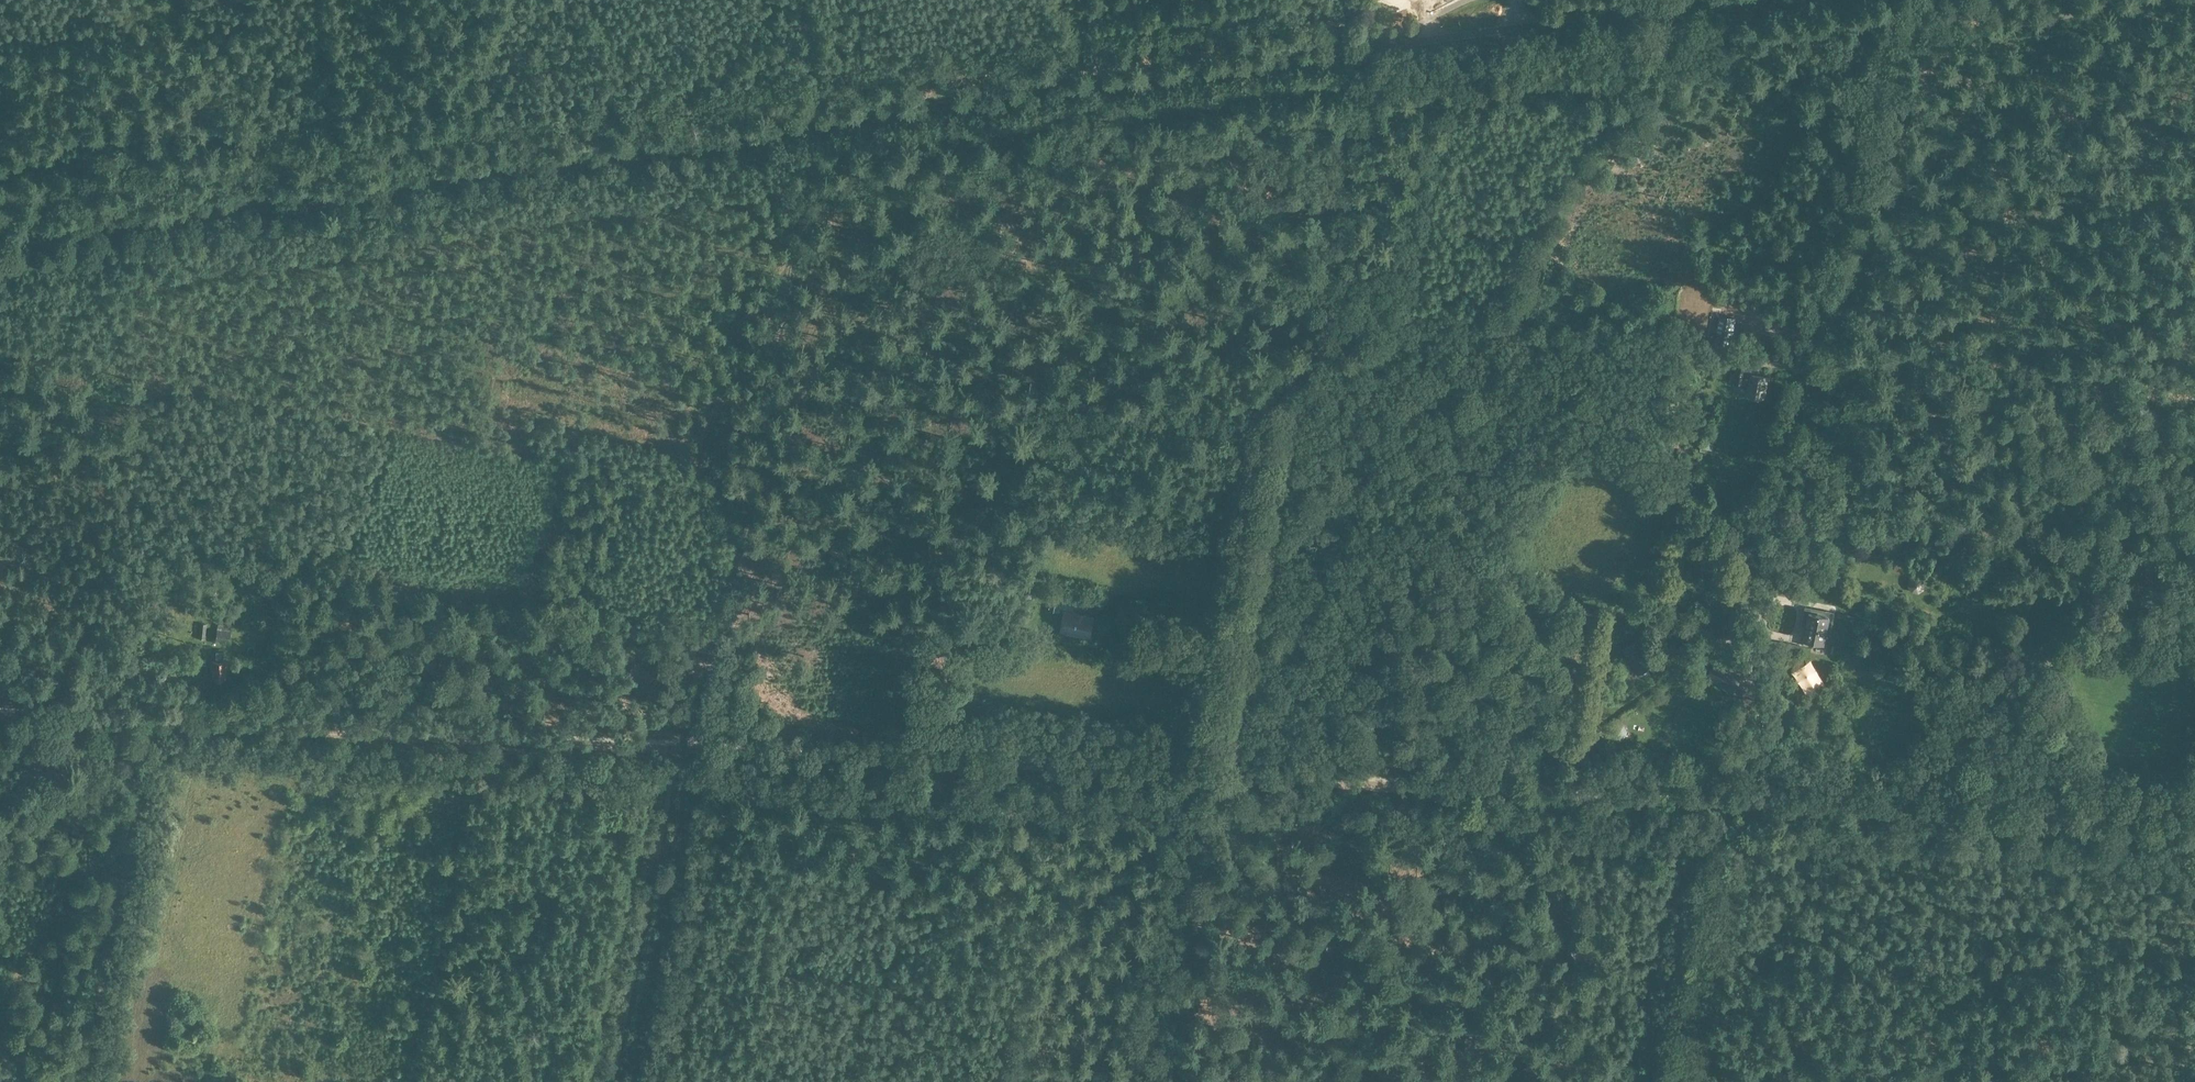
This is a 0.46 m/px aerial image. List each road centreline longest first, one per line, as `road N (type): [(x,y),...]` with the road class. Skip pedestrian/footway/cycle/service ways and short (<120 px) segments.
road 1 (track): [(2194,829),(0,715)]
road 2 (primary): [(0,238),(1753,0)]
road 3 (track): [(1895,0),(1861,224),(1846,294),(1797,417),(1770,591)]
road 4 (track): [(813,127),(720,618)]
road 5 (track): [(720,618),(697,733),(676,768),(609,1081)]
road 6 (track): [(1271,1081),(1326,1042),(1502,786)]
road 7 (track): [(1131,1081),(1203,772)]
road 8 (track): [(1667,1081),(1727,798)]
road 9 (track): [(2193,824),(2081,1081)]
road 10 (track): [(153,723),(152,738),(0,816)]
road 11 (track): [(0,649),(49,693),(114,697),(124,722)]

